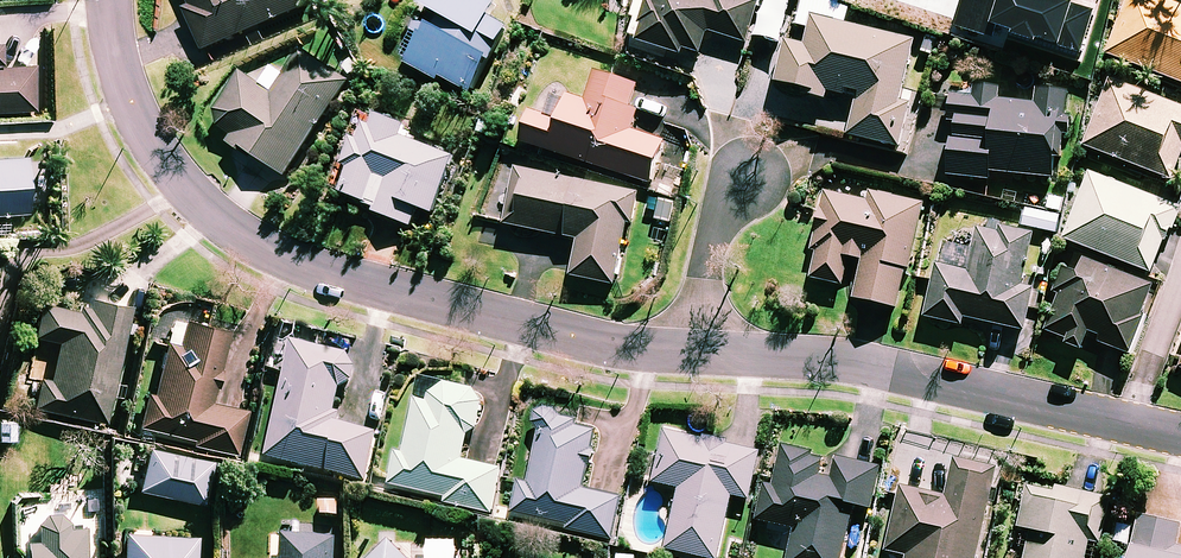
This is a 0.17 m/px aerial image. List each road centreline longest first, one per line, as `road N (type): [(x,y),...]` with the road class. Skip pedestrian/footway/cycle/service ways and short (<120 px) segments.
road 1 (residential): [(107,0),(128,97),(159,157),(239,234),(320,268),(568,332),(694,351)]
road 2 (residential): [(694,351),(886,367),(1130,423)]
road 3 (residential): [(747,176),(717,220),(694,351)]
road 4 (residential): [(1130,423),(1180,273)]

